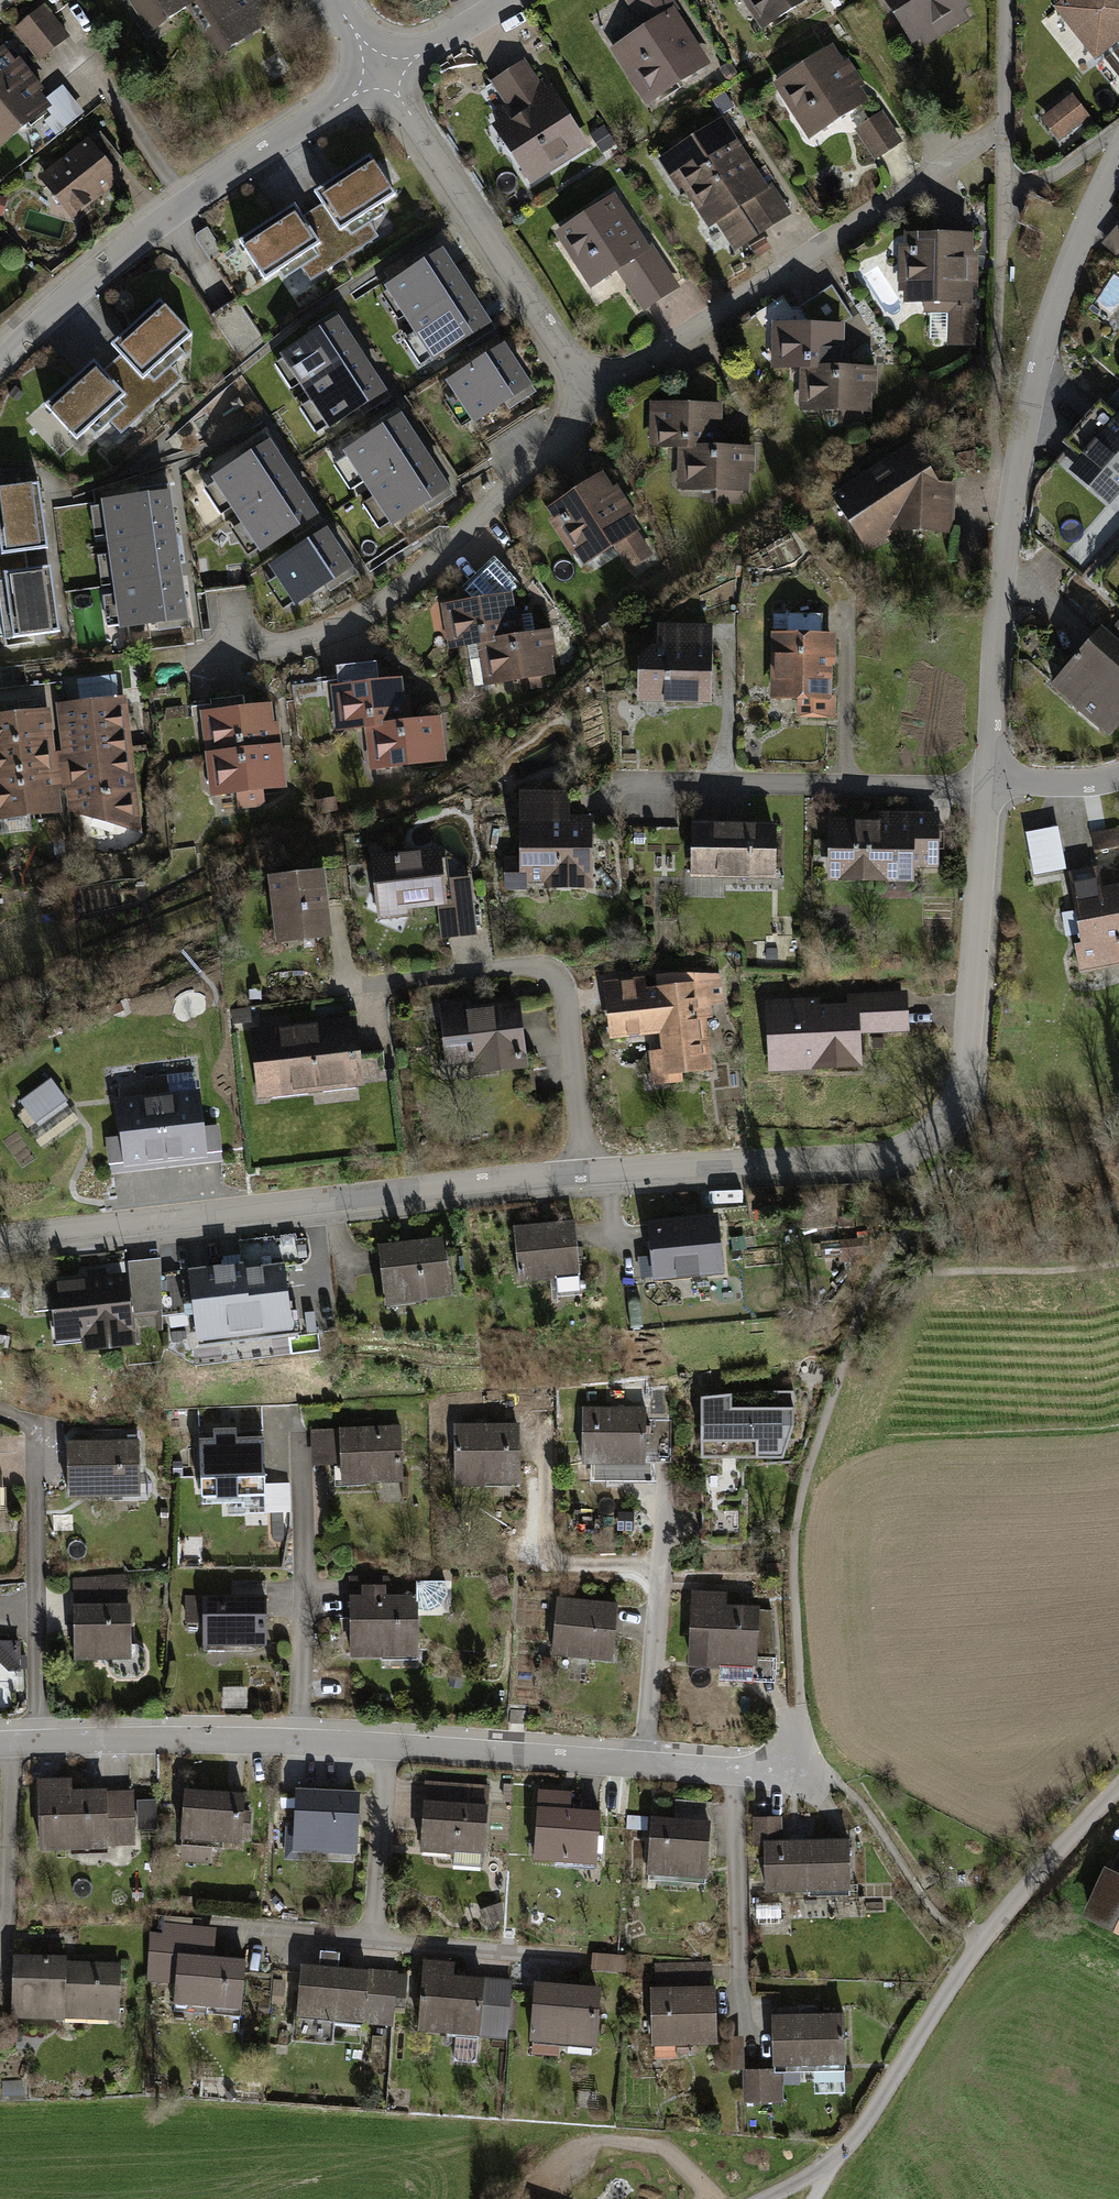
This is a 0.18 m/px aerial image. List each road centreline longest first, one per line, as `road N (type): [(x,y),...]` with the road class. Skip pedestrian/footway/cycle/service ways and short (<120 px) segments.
road 1 (residential): [(0,1237),(510,1179),(869,1159),(903,1151),(937,1128),(964,1083),(988,780)]
road 2 (residential): [(791,1775),(301,1741),(0,1744)]
road 3 (residential): [(988,780),(1002,581),(1031,394),(1061,284),(1118,156)]
road 4 (residential): [(191,655),(326,632),(386,599),(570,433),(586,390)]
road 5 (residential): [(586,390),(1004,127)]
road 6 (residential): [(384,76),(187,201),(0,363)]
road 7 (residential): [(586,390),(384,76)]
road 8 (track): [(833,2166),(981,1943)]
road 9 (track): [(714,2198),(665,2148),(603,2141),(568,2154),(526,2198)]
road 10 (unclassified): [(981,1943),(1118,1787)]
road 11 (track): [(1007,0),(1004,199)]
road 12 (residential): [(384,76),(507,0)]
road 13 (residential): [(988,780),(1118,775)]

